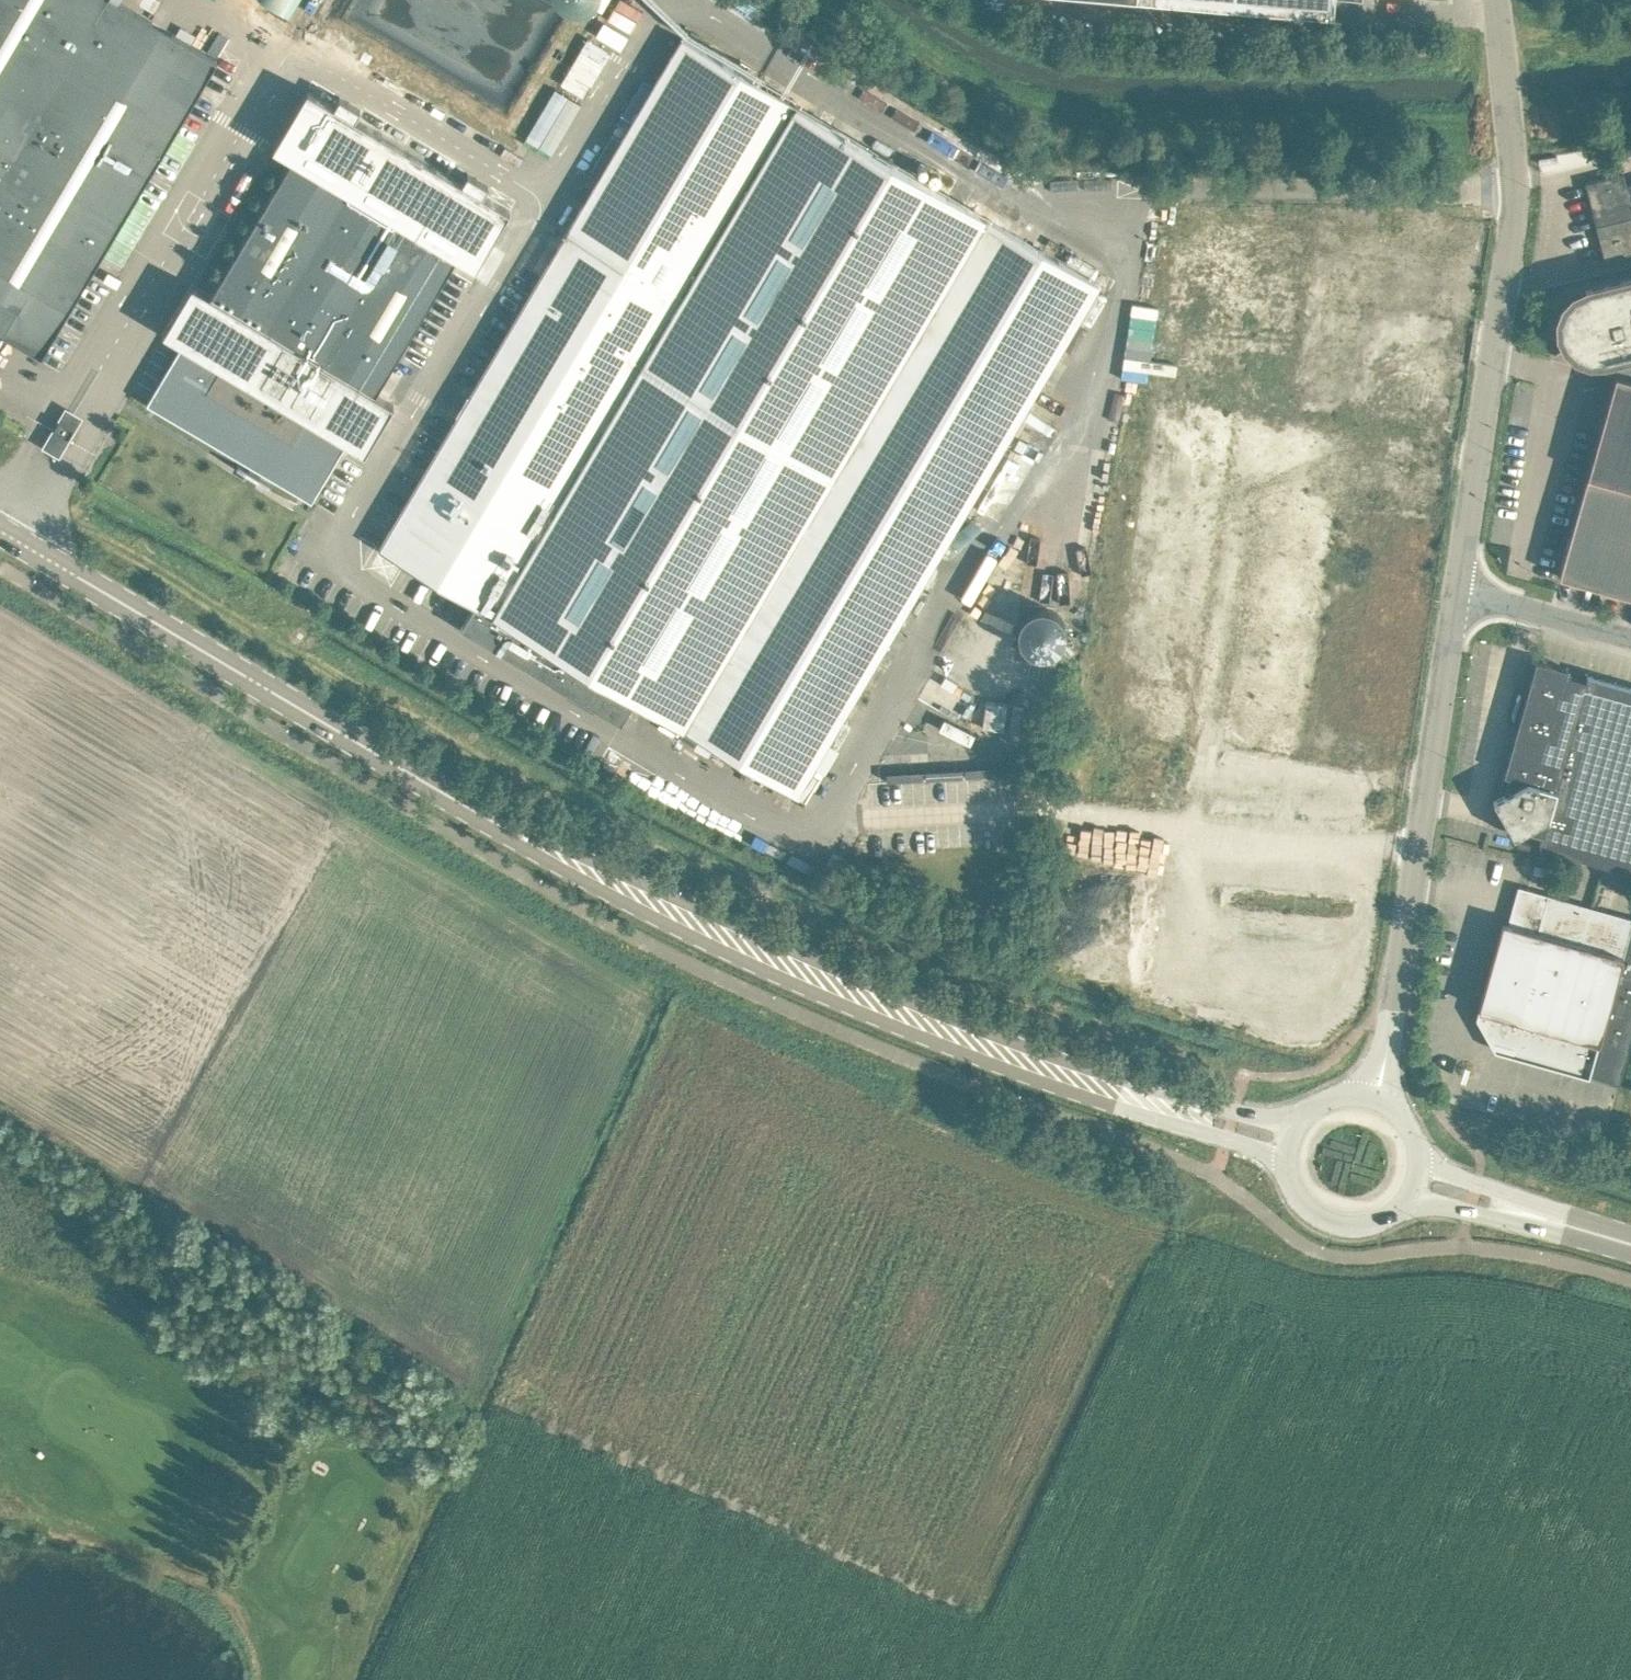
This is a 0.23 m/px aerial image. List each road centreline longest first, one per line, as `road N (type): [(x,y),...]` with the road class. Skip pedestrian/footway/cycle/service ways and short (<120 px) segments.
road 1 (unclassified): [(1630,1280),(1464,1247),(1319,1249),(1239,1185),(1175,1152),(808,1015),(556,893),(238,703)]
road 2 (primary): [(1159,1102),(755,956),(522,839),(251,681)]
road 3 (unclassified): [(1457,589),(1507,215),(1495,0)]
road 4 (unclassified): [(1379,1092),(1457,589)]
road 5 (primary): [(251,681),(0,532)]
road 6 (unclassified): [(238,703),(0,562)]
road 7 (unclassified): [(1630,638),(1457,589)]
road 8 (primary): [(1282,1158),(1299,1204),(1342,1227),(1390,1218),(1408,1201)]
road 9 (primary): [(1159,1102),(1282,1158)]
road 10 (primary): [(1291,1122),(1159,1102)]

